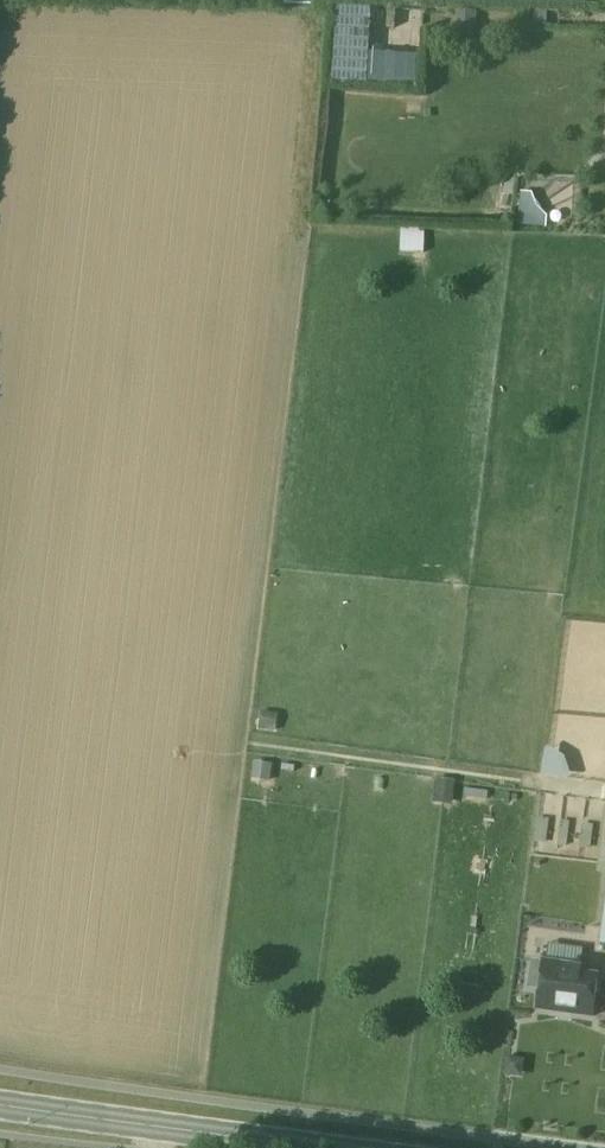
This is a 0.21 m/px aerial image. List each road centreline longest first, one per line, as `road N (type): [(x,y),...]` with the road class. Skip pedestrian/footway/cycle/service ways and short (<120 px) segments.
road 1 (secondary): [(292,1147),(0,1108)]

